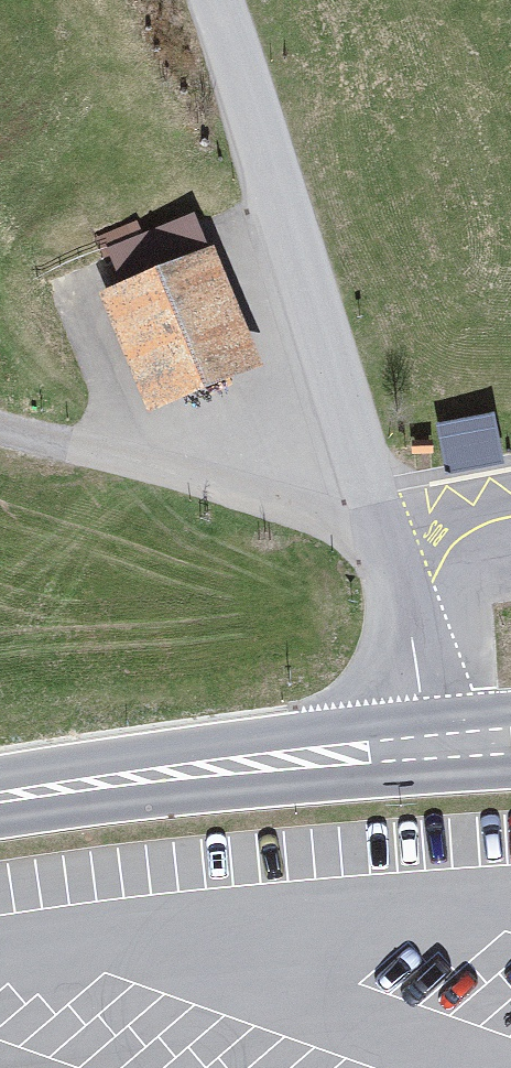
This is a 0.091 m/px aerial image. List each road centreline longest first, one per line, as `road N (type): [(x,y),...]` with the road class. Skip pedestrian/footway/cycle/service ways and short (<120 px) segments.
road 1 (unclassified): [(230,0),(390,539),(431,746)]
road 2 (tertiary): [(0,800),(211,766),(431,746)]
road 3 (track): [(0,432),(390,539)]

